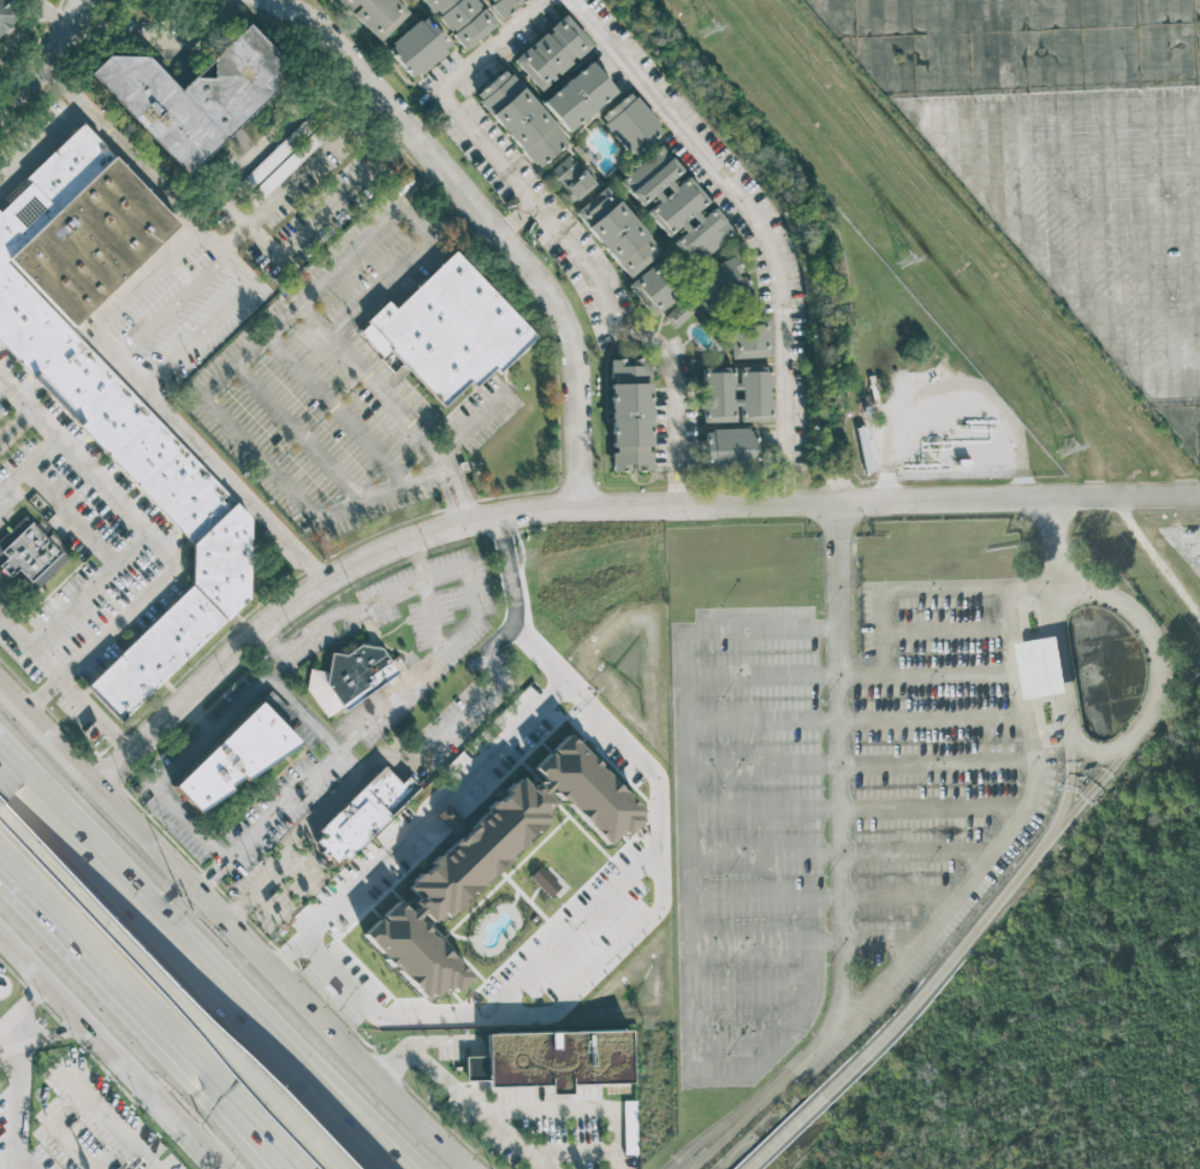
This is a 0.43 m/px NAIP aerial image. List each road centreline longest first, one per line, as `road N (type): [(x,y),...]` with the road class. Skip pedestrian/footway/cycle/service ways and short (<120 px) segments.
road 1 (residential): [(1046,498),(576,506),(473,521),(332,581),(273,623),(99,785)]
road 2 (primary): [(469,1168),(0,682)]
road 3 (residential): [(261,0),(344,51),(541,277),(576,366),(576,506)]
road 4 (motorway): [(234,1013),(0,760)]
road 5 (primary): [(0,933),(213,1168)]
road 6 (motorway): [(121,944),(335,1168)]
road 7 (motorway): [(60,944),(256,1157)]
road 8 (motorway): [(914,1008),(1002,910),(1069,813)]
road 9 (motorway): [(417,1168),(234,1013)]
road 10 (motorway): [(746,1168),(914,1008)]
road 11 (motorway): [(384,1168),(234,1013)]
road 12 (motorway): [(0,820),(121,944)]
road 13 (residential): [(1199,494),(1046,498)]
road 14 (residential): [(85,0),(47,73),(0,115)]

